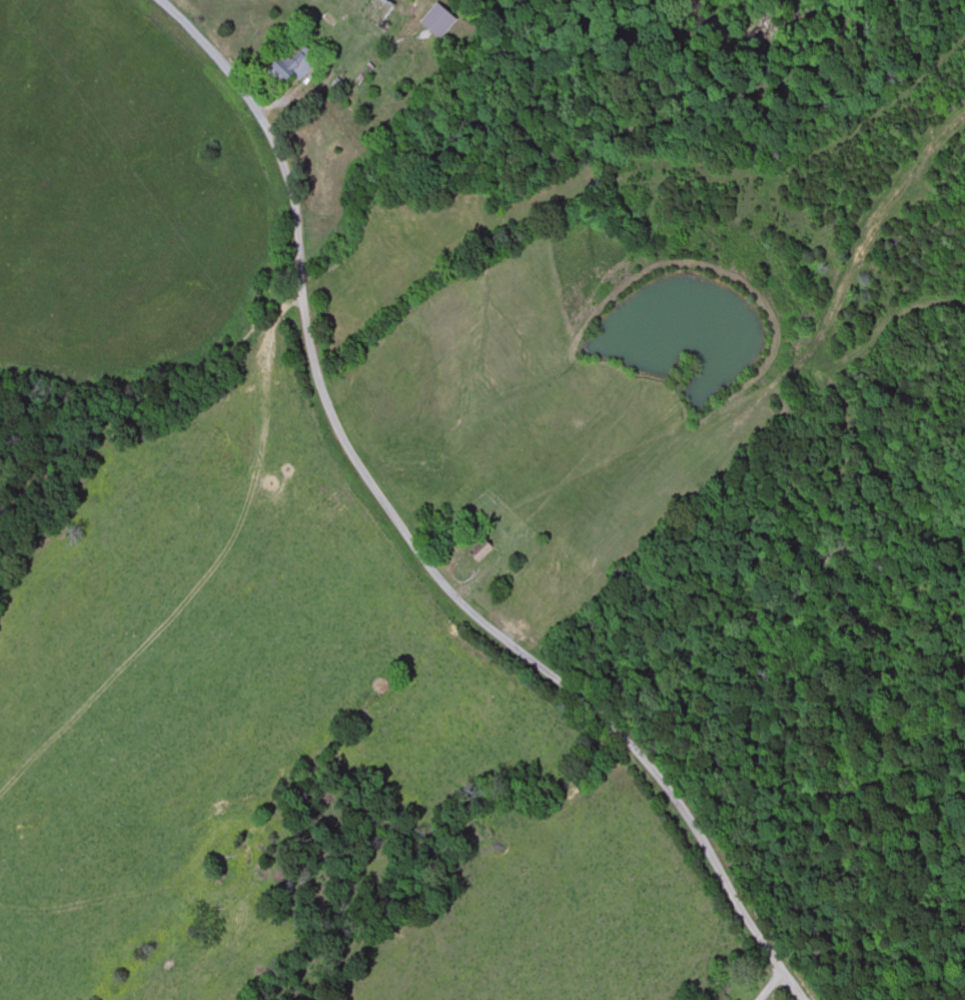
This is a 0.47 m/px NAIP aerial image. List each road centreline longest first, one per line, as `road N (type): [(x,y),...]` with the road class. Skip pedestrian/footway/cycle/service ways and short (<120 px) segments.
road 1 (residential): [(807,999),(655,769),(451,589),(356,456),(314,349),(297,202),(274,137),(231,70),(164,0)]

